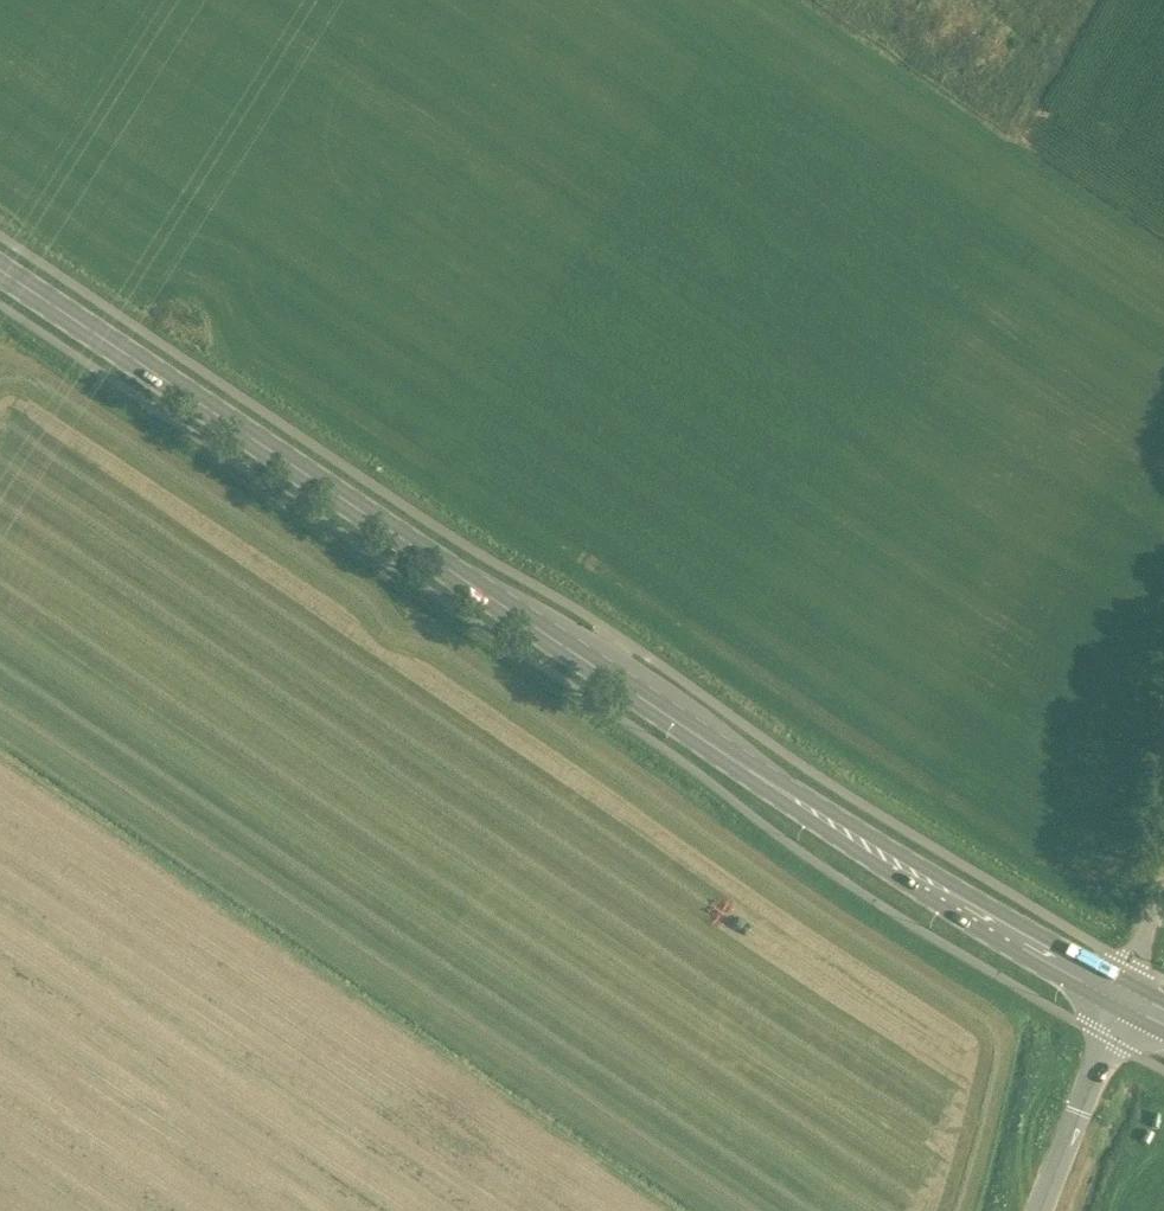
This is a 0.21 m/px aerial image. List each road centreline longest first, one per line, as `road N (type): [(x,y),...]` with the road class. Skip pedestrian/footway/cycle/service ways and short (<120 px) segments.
road 1 (primary): [(1163,1024),(998,925),(0,262)]
road 2 (motorway): [(169,1210),(351,793),(730,0)]
road 3 (motorway): [(655,0),(244,882),(105,1210)]
road 4 (track): [(0,684),(154,922),(341,1100),(618,1210)]
road 5 (motorway): [(714,800),(737,748),(790,531),(812,137),(832,0)]
road 6 (motorway): [(396,0),(259,100),(191,170),(109,318),(50,491)]
road 7 (primary): [(75,592),(602,827)]
road 8 (primary): [(623,770),(239,593)]
road 9 (primary): [(778,916),(1132,1064)]
road 10 (motorway): [(529,1210),(595,1133),(645,1023)]
road 11 (primary): [(239,593),(50,491)]
road 12 (motorway): [(239,593),(188,588),(119,562),(86,557),(58,565)]
road 13 (motorway): [(645,1023),(700,942),(778,916)]
road 14 (motorway): [(645,1023),(646,962),(672,869)]
road 15 (primary): [(845,860),(714,800)]

